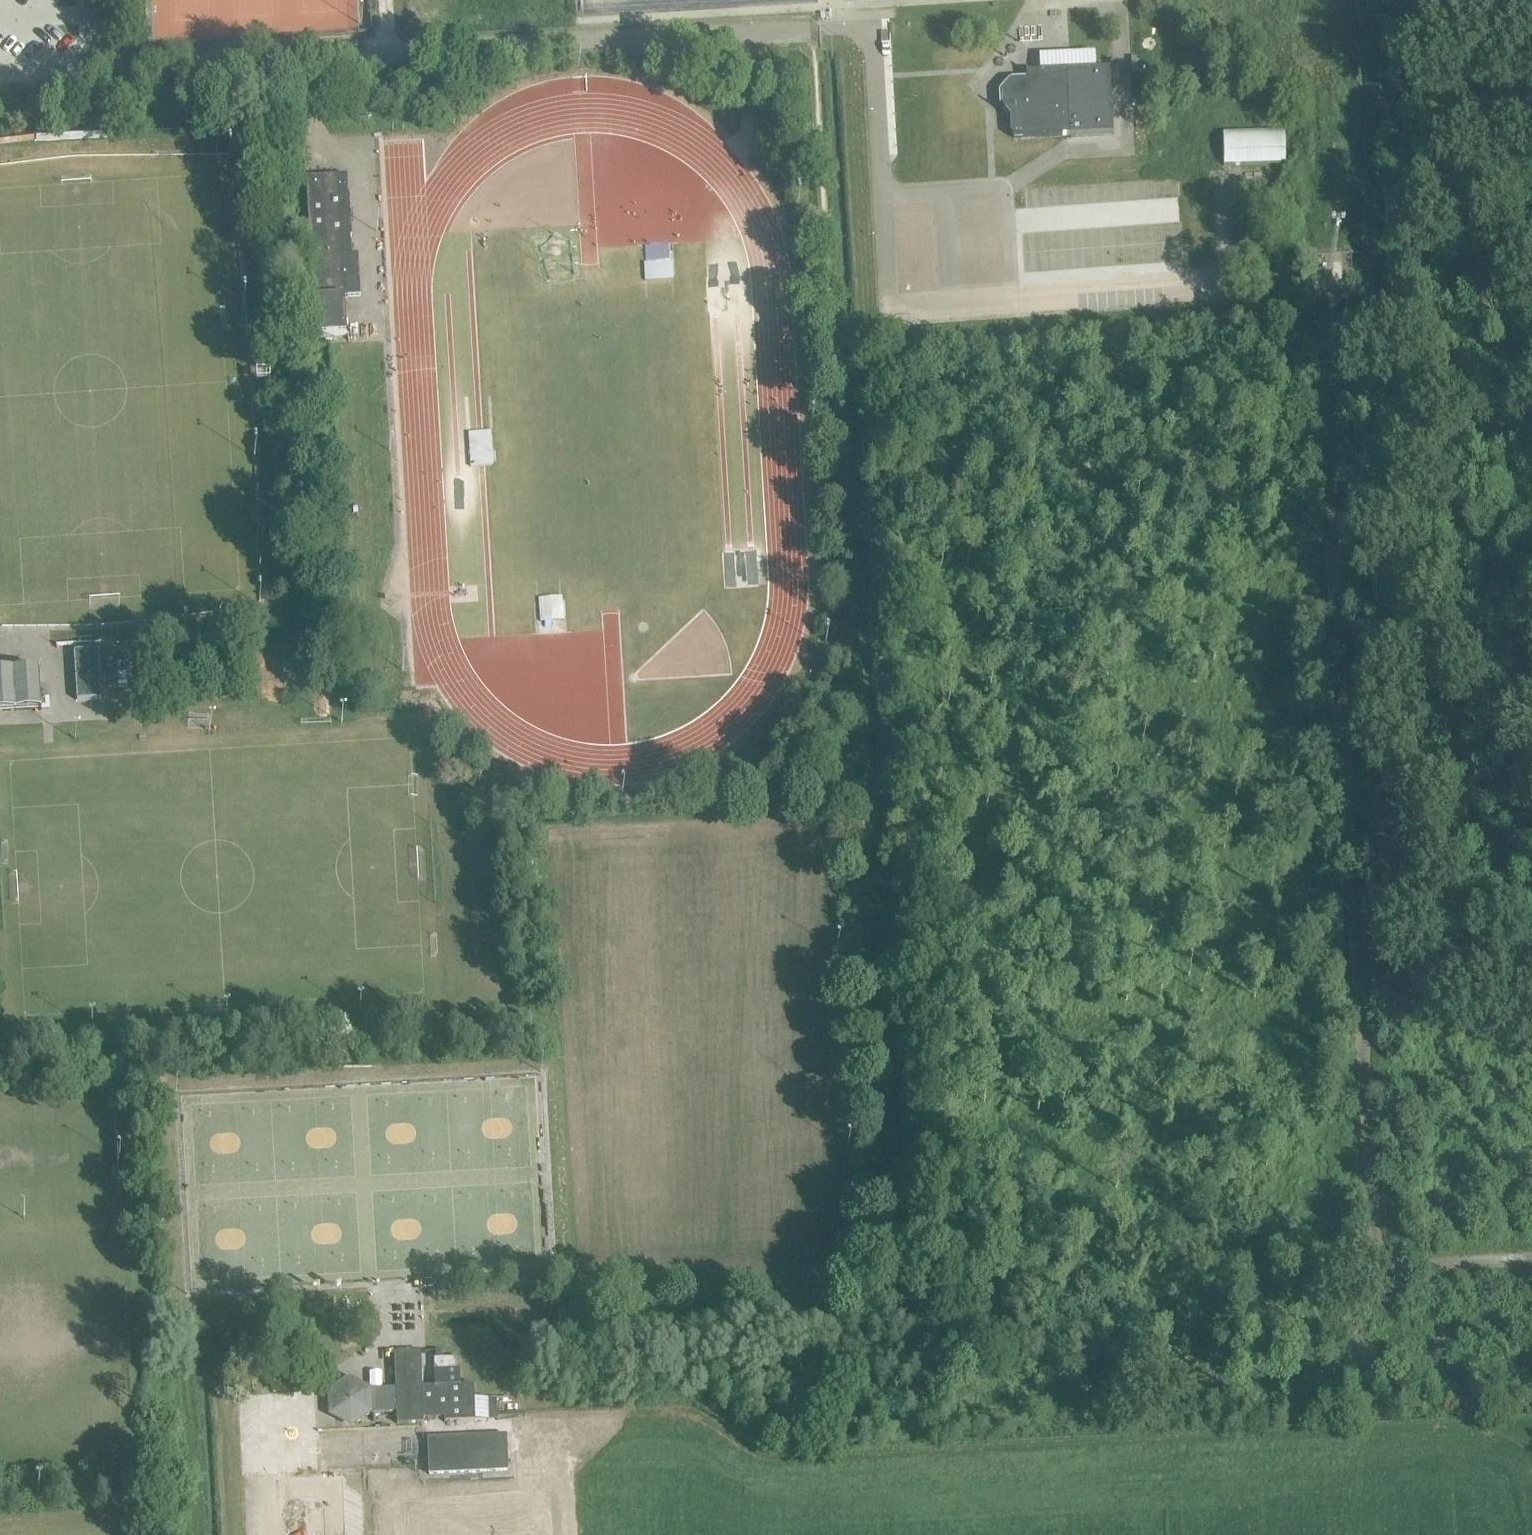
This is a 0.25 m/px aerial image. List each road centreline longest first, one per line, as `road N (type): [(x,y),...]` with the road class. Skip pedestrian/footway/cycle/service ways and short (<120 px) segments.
road 1 (residential): [(826,27),(0,69)]

